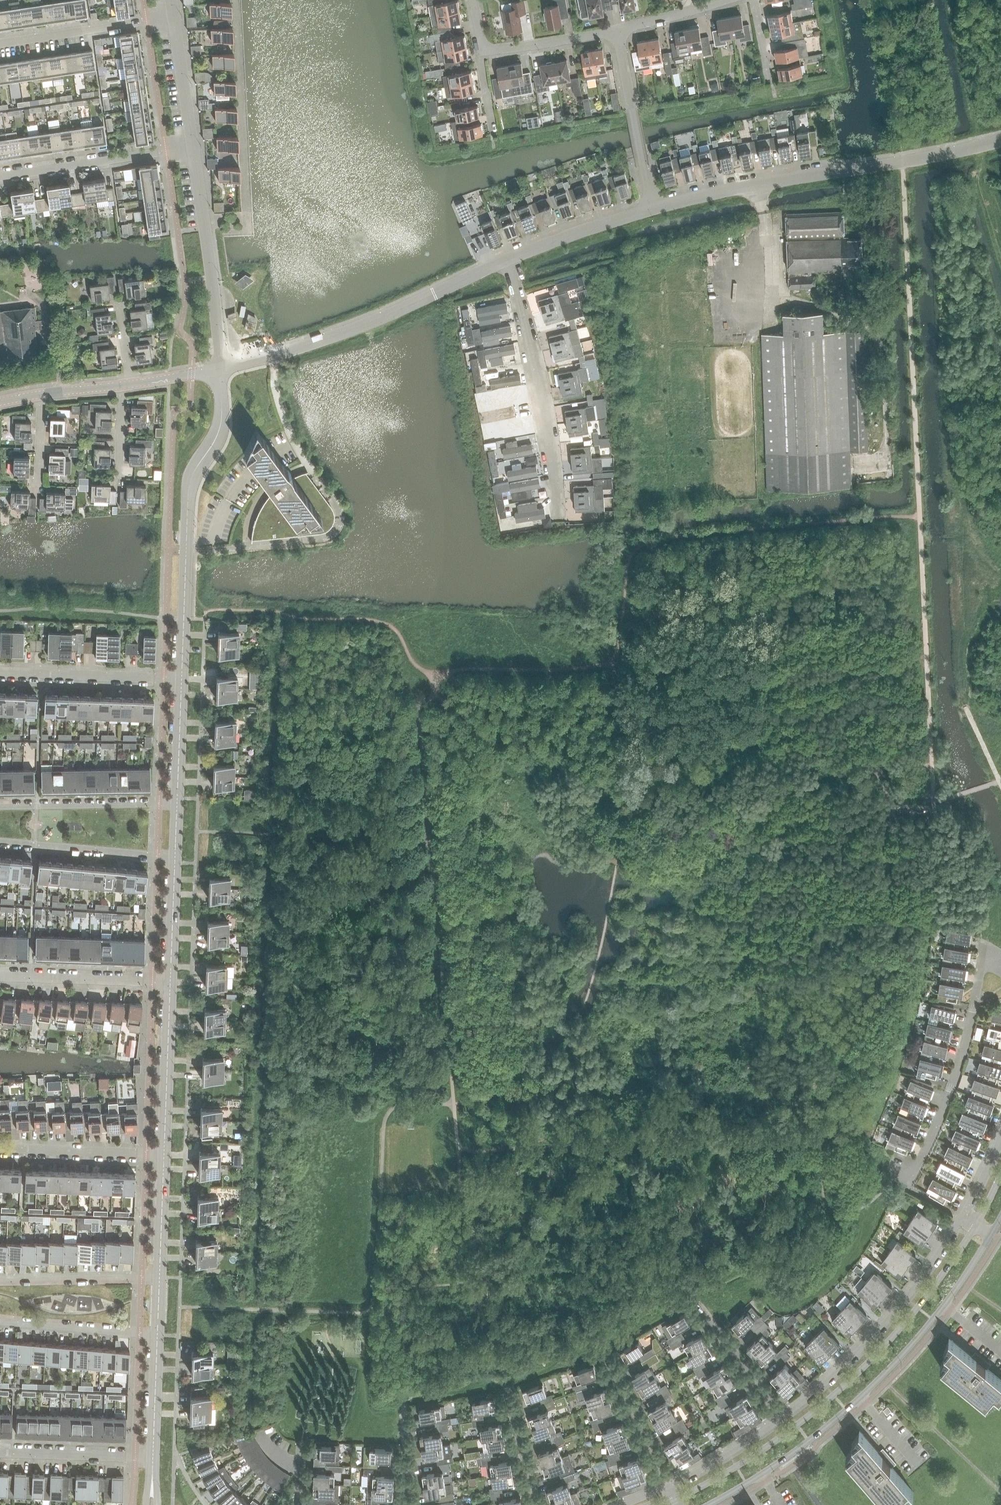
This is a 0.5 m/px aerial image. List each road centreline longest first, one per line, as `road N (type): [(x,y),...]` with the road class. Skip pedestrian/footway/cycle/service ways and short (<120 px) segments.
road 1 (secondary): [(976,1226),(917,1309),(833,1396),(736,1467),(675,1499)]
road 2 (secondary): [(708,1504),(809,1441),(860,1398),(944,1307),(991,1235)]
road 3 (unclassified): [(651,209),(1000,140)]
road 4 (secondary): [(181,679),(188,492),(218,431),(219,369)]
road 5 (unclassified): [(219,369),(326,337),(507,259)]
road 6 (residential): [(961,1219),(883,1325),(782,1418)]
road 7 (residential): [(905,1173),(920,1159),(951,1089),(982,958),(1000,968)]
road 8 (residential): [(507,259),(555,492)]
road 9 (unclassified): [(219,369),(193,146)]
road 10 (residential): [(0,177),(193,146)]
road 11 (residential): [(651,209),(617,30)]
road 12 (residential): [(0,672),(181,679)]
road 13 (residential): [(0,807),(177,801)]
road 14 (secondary): [(164,1154),(170,978)]
road 15 (residential): [(0,44),(174,17)]
road 16 (residential): [(174,862),(0,842)]
road 17 (residential): [(170,978),(0,975)]
road 18 (residential): [(164,1154),(0,1146)]
road 19 (residential): [(0,1280),(159,1278)]
road 20 (residential): [(158,1337),(0,1324)]
road 21 (residential): [(153,1457),(0,1453)]
road 22 (unclassified): [(507,259),(651,209)]
road 23 (residential): [(668,1486),(606,1358)]
road 24 (residential): [(782,1418),(698,1305)]
road 25 (residential): [(478,52),(617,30)]
road 26 (residential): [(782,1418),(668,1486)]
road 27 (unclassified): [(193,146),(174,17)]
road 28 (secondary): [(159,1278),(164,1154)]
road 29 (secondary): [(177,801),(181,679)]
road 30 (secondary): [(153,1457),(158,1337)]

